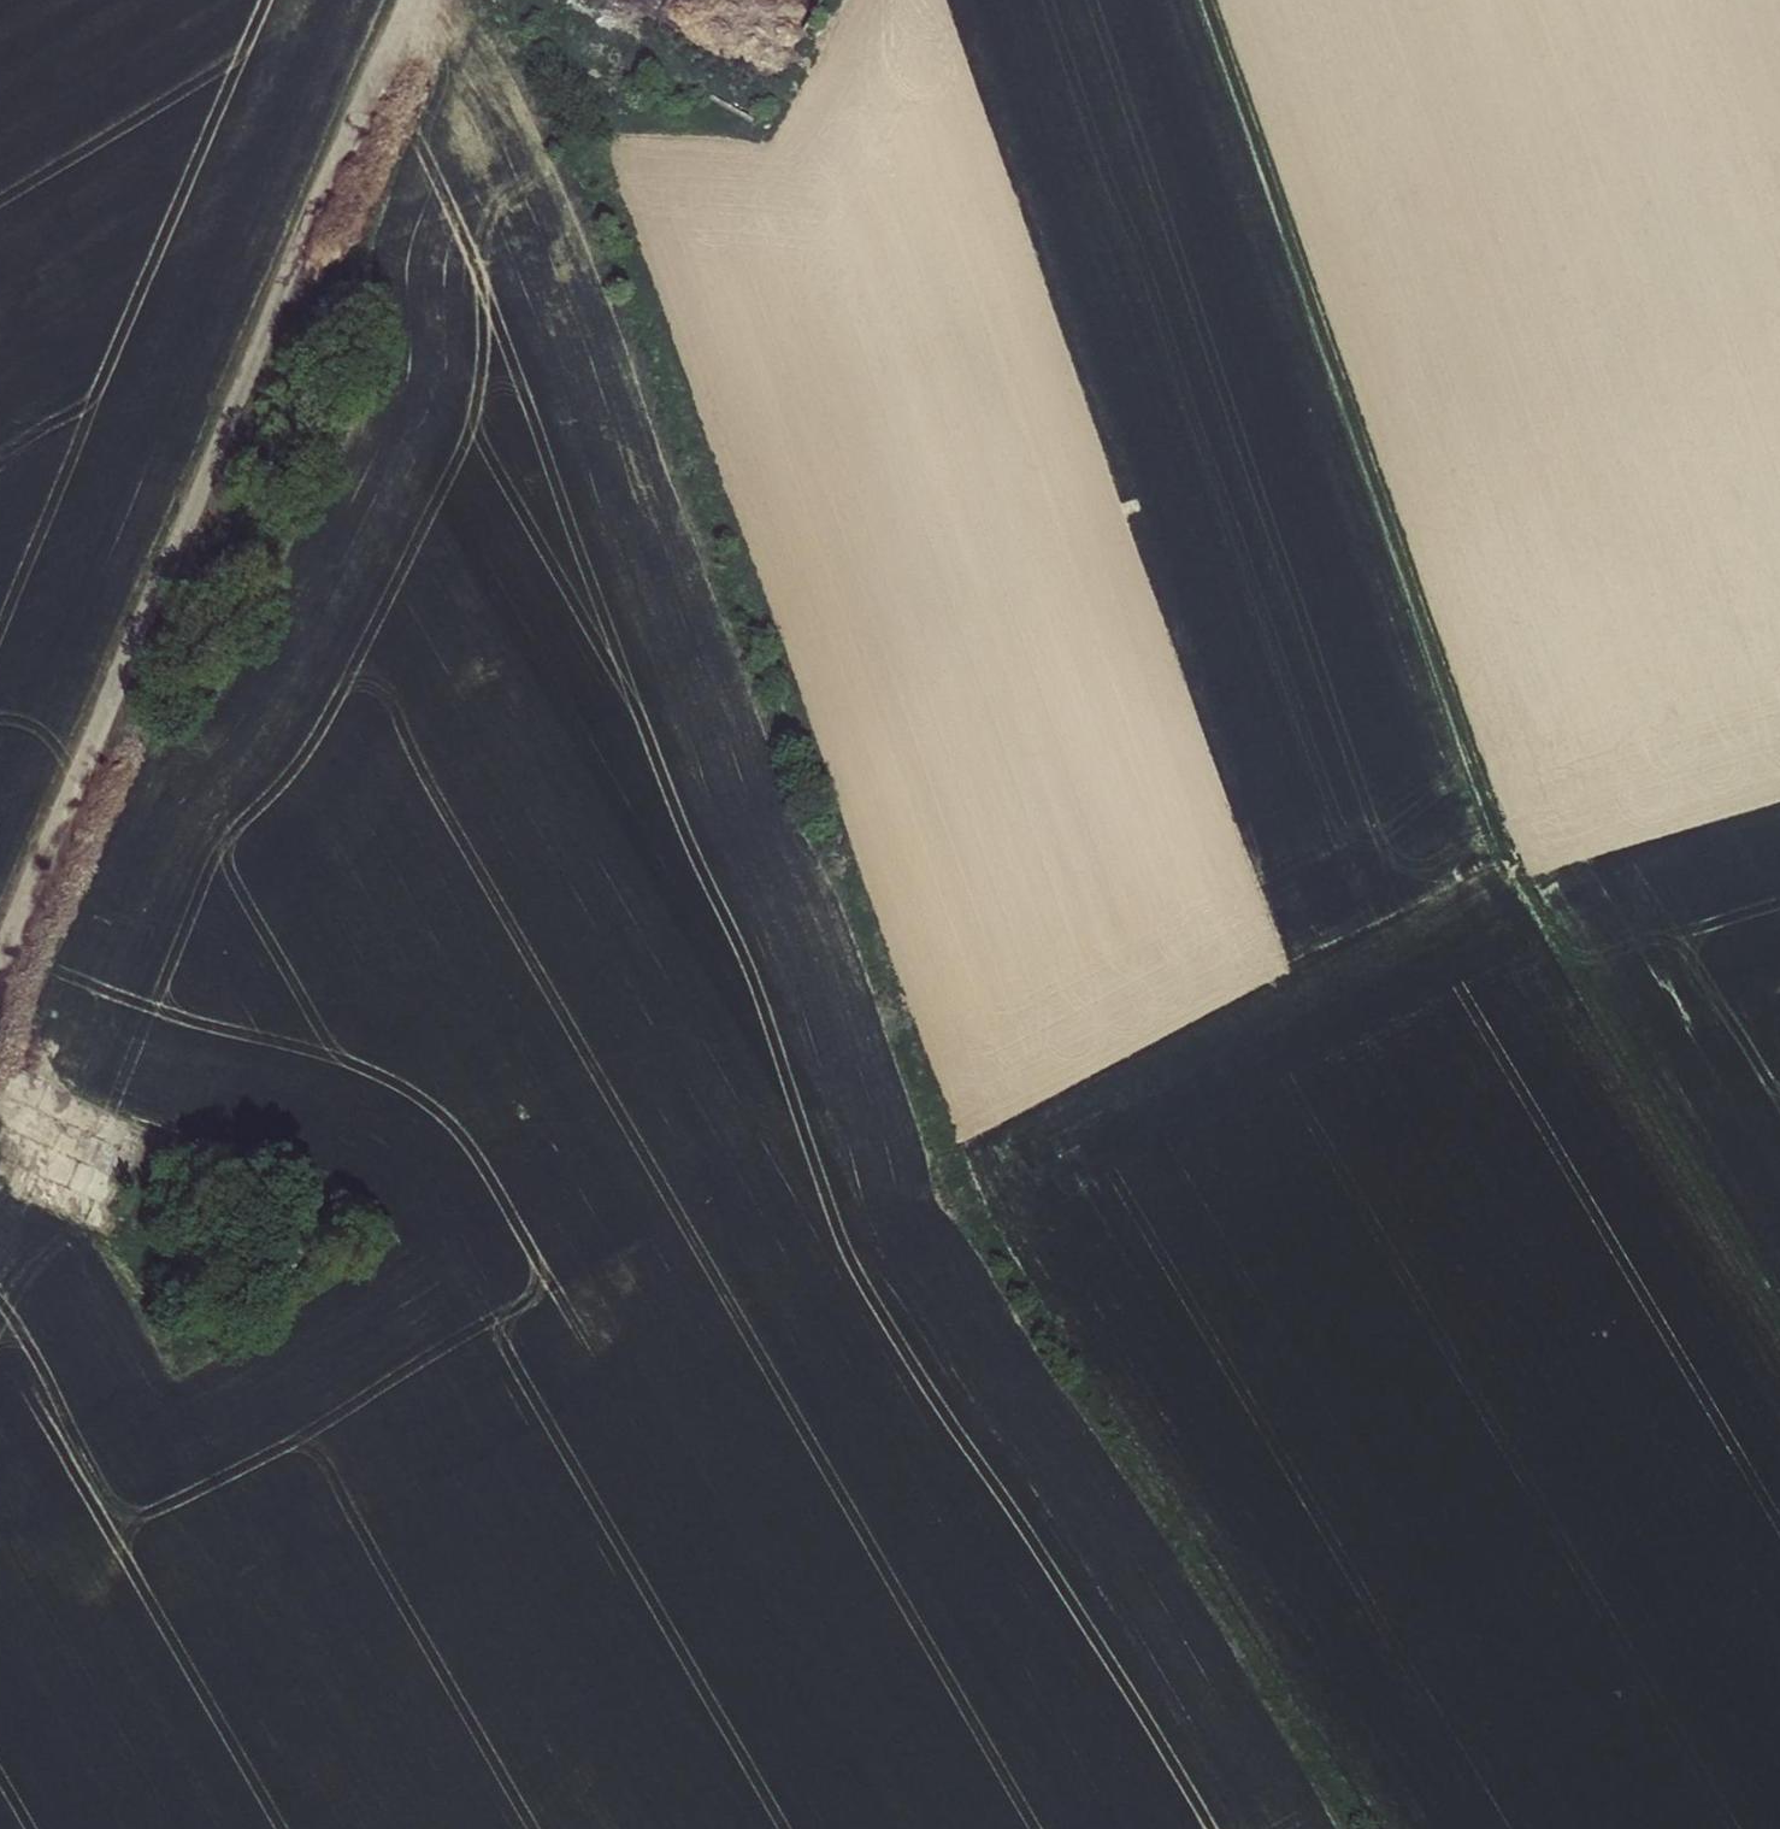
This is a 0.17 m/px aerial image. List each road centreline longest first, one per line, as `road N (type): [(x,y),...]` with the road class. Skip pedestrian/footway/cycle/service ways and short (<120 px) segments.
road 1 (track): [(0,998),(130,666),(435,0)]

